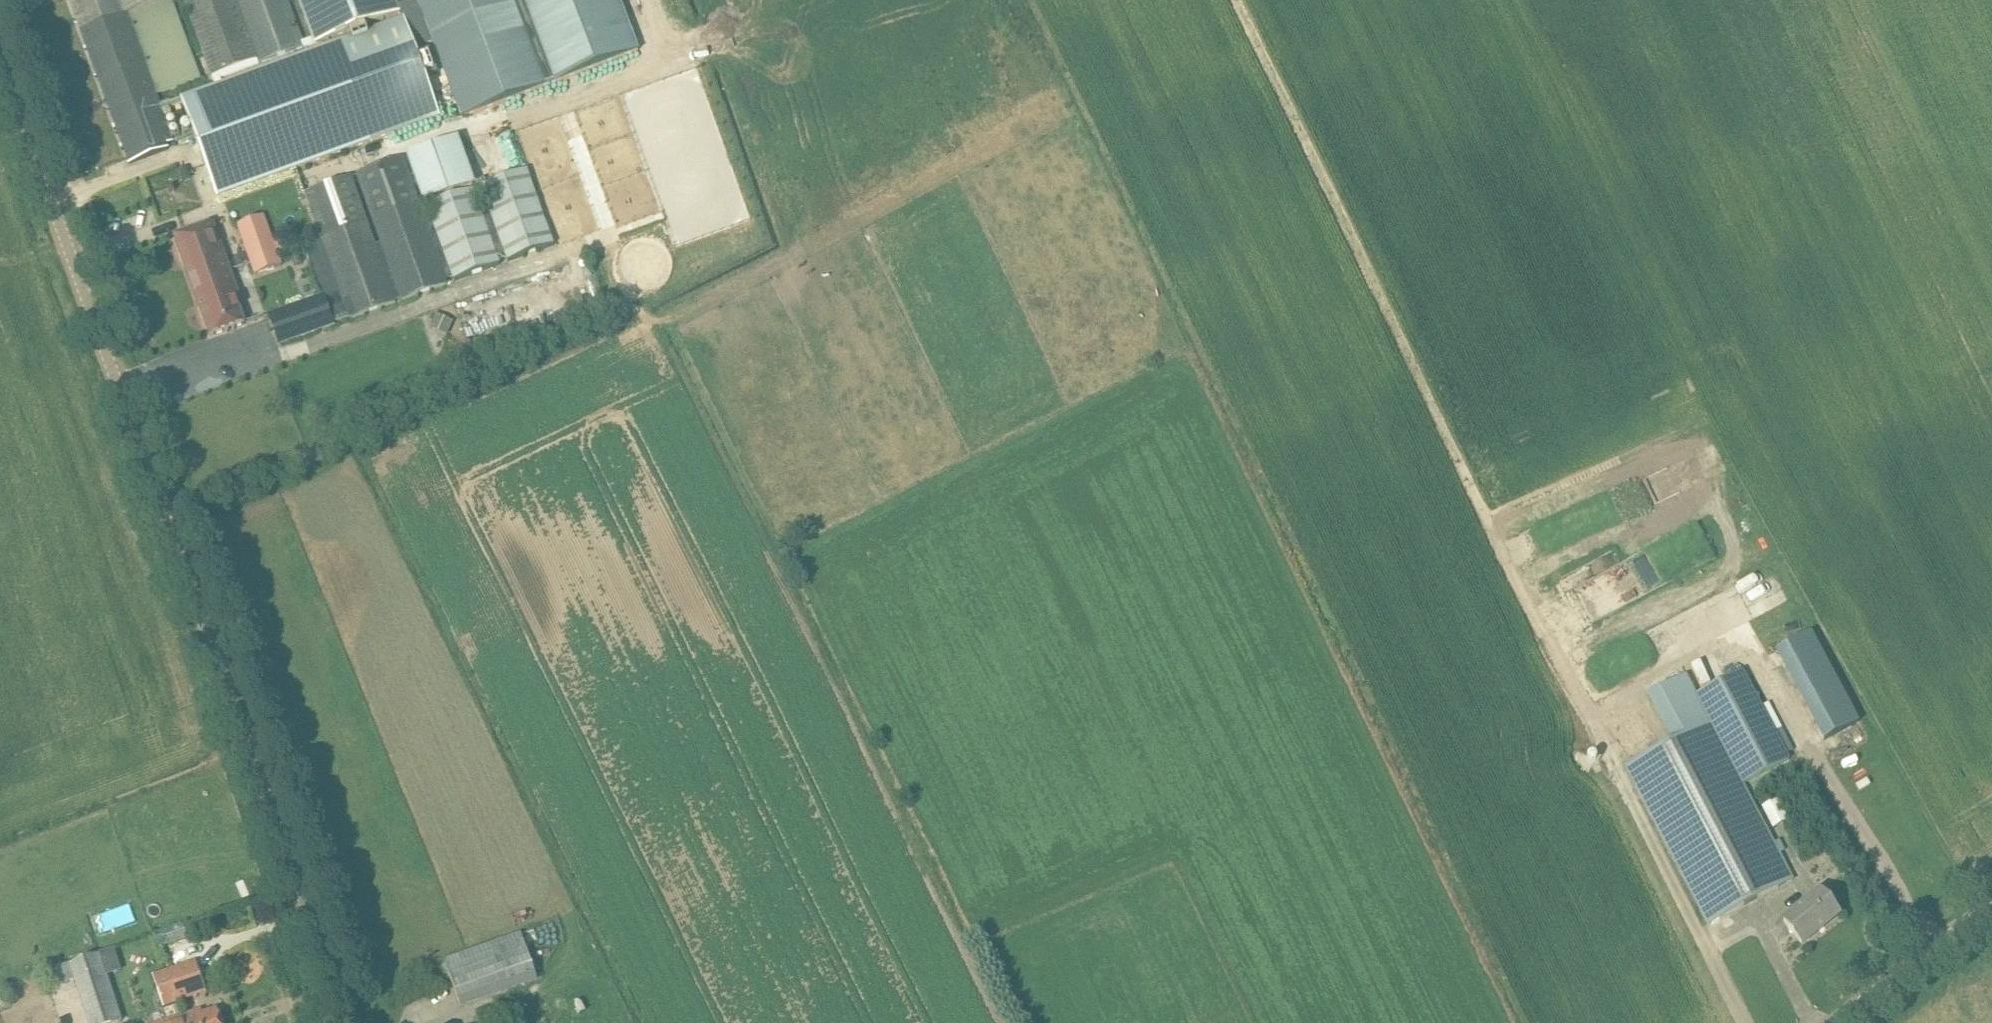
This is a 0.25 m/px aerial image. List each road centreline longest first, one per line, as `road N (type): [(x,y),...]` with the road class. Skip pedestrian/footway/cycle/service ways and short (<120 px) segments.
road 1 (tertiary): [(348,1022),(0,57)]
road 2 (unclassified): [(1836,1022),(1991,910)]

